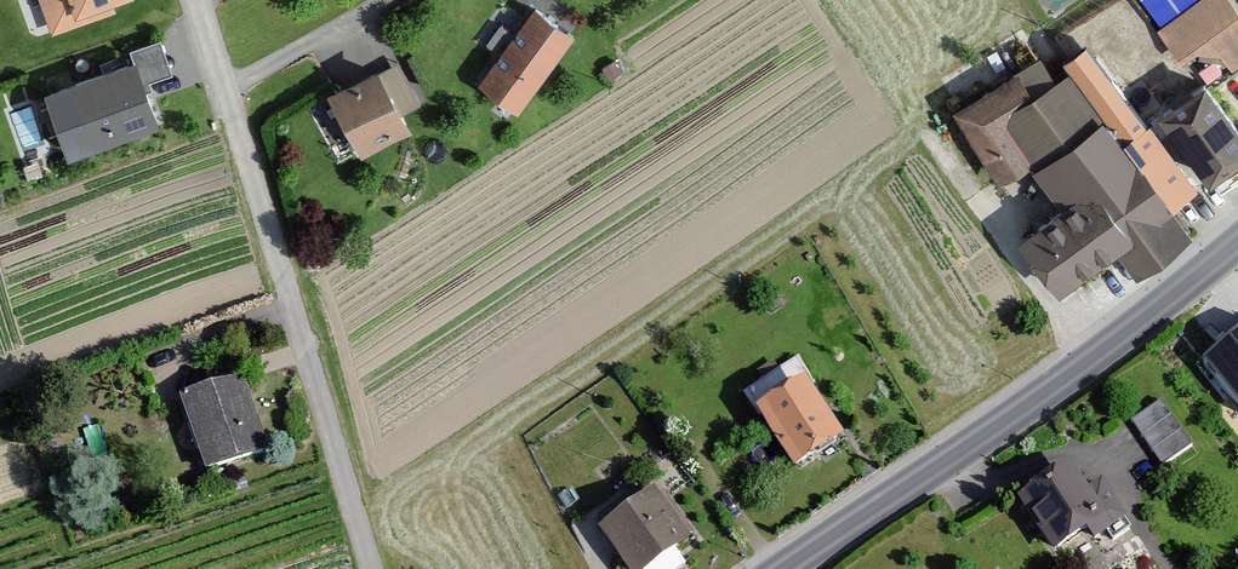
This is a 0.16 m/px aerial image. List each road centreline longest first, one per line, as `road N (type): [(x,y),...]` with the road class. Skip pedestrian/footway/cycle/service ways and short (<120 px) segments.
road 1 (residential): [(363,568),(191,0)]
road 2 (secondary): [(771,568),(1103,346),(1237,243)]

